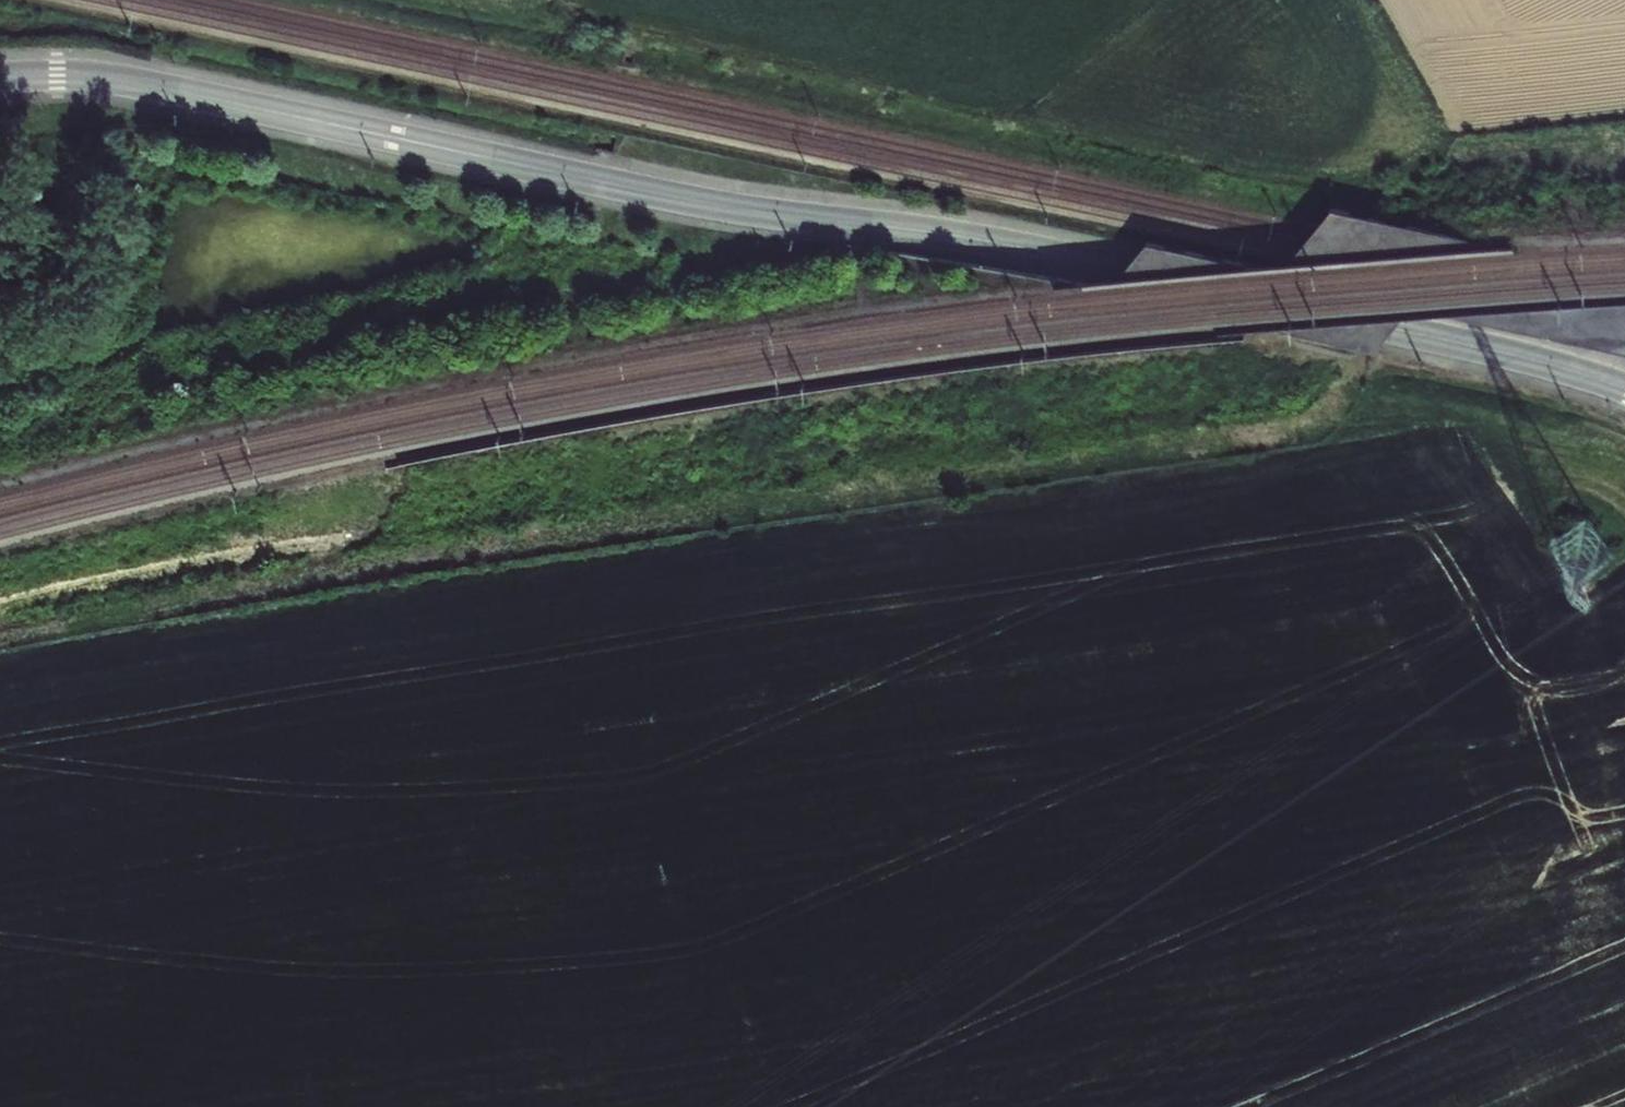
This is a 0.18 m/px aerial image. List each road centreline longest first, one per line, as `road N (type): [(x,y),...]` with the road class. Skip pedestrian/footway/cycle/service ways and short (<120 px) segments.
road 1 (tertiary): [(1624,388),(1474,346),(1028,251),(717,205),(120,80),(0,76)]

